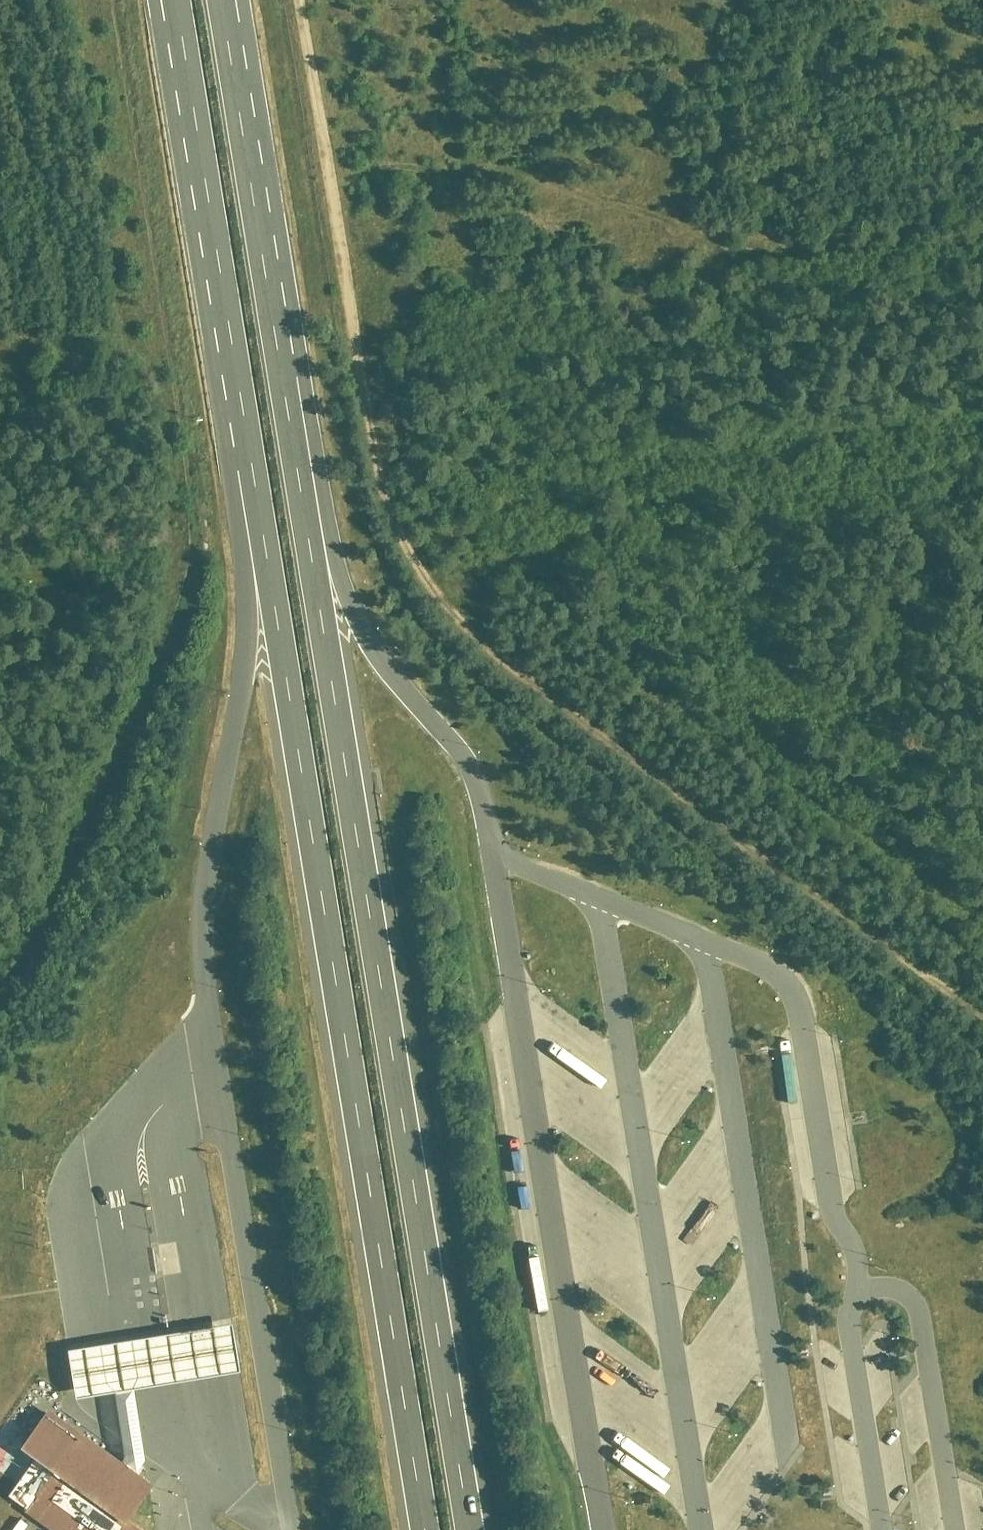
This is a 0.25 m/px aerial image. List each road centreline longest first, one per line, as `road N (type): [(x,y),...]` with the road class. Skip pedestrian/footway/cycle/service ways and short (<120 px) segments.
road 1 (motorway): [(177,0),(426,1529)]
road 2 (motorway): [(472,1529),(223,0)]
road 3 (track): [(300,0),(384,492),(451,616),(982,1017)]

